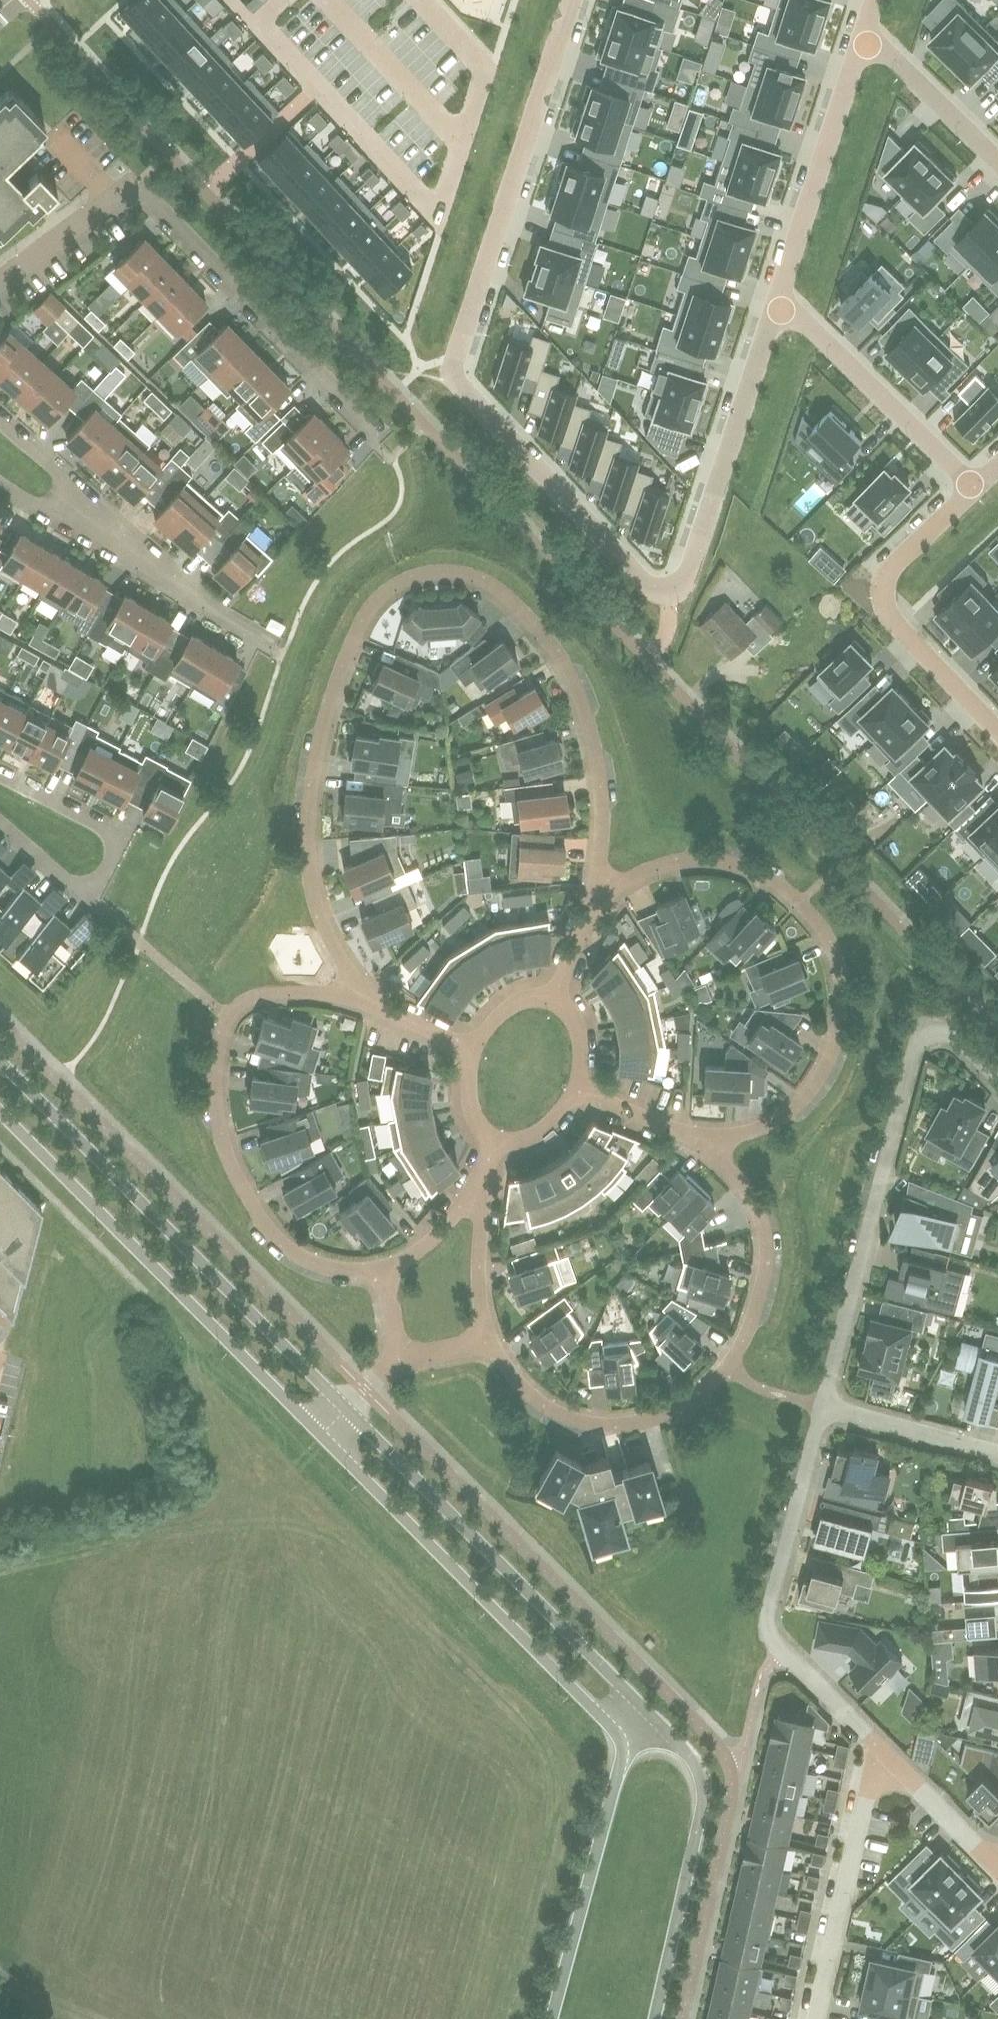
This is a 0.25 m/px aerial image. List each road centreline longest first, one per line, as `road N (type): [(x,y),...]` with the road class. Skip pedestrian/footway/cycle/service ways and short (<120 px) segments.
road 1 (residential): [(997,1022),(422,426),(25,0)]
road 2 (residential): [(778,297),(689,574),(673,590),(651,587),(454,377),(456,350),(568,0)]
road 3 (residential): [(599,904),(601,789),(590,729),(566,673),(505,597),(471,581),(430,578),(402,586),(371,605),(349,639),(317,755),(309,821),(321,922),(368,1003)]
road 4 (unknown): [(289,2018),(31,1779),(124,1458)]
road 5 (unknown): [(218,1543),(472,1781),(404,2018)]
road 6 (residential): [(701,1146),(757,1135),(815,1089),(843,1003),(838,959),(784,888),(741,868),(702,860),(659,865),(599,904)]
road 7 (residential): [(489,1343),(544,1409),(610,1426),(649,1422),(692,1401),(728,1370),(763,1279),(764,1229),(748,1195),(701,1146)]
road 8 (residential): [(0,281),(134,185),(374,430)]
road 9 (residential): [(380,1271),(338,1272),(302,1261),(271,1232),(223,1145),(215,1091),(218,1042),(238,1005),(278,996),(368,1003)]
road 10 (tertiary): [(348,1410),(0,1060)]
road 11 (residential): [(997,1086),(952,1038),(931,1036),(915,1046),(824,1406)]
road 12 (tertiary): [(0,1109),(322,1436)]
road 13 (tertiary): [(645,1709),(348,1410)]
road 14 (tertiary): [(322,1436),(615,1731)]
road 15 (residential): [(824,1406),(768,1613),(780,1648),(879,1751)]
road 16 (unknown): [(255,1578),(164,1902)]
road 17 (tertiary): [(654,2018),(704,1788),(688,1754),(645,1709)]
road 18 (unknown): [(360,1676),(265,1997)]
road 19 (residential): [(978,488),(891,568),(886,601),(892,617),(997,730)]
road 20 (tertiary): [(615,1731),(621,1761),(551,2018)]
road 21 (residential): [(863,30),(778,297)]
road 22 (residential): [(778,297),(978,488)]
road 23 (unknown): [(322,1436),(218,1543),(124,1458)]
road 24 (residential): [(879,1751),(817,2018)]
road 25 (residential): [(76,508),(283,654)]
road 26 (residential): [(0,776),(119,840),(88,897)]
road 27 (residential): [(997,162),(863,30)]
road 28 (residential): [(824,1406),(997,1455)]
road 29 (residential): [(879,1751),(997,1868)]
road 30 (residential): [(479,1197),(479,1291),(489,1343)]
road 31 (residential): [(701,1146),(582,1096)]
road 32 (residential): [(479,1197),(407,1262),(380,1271)]

